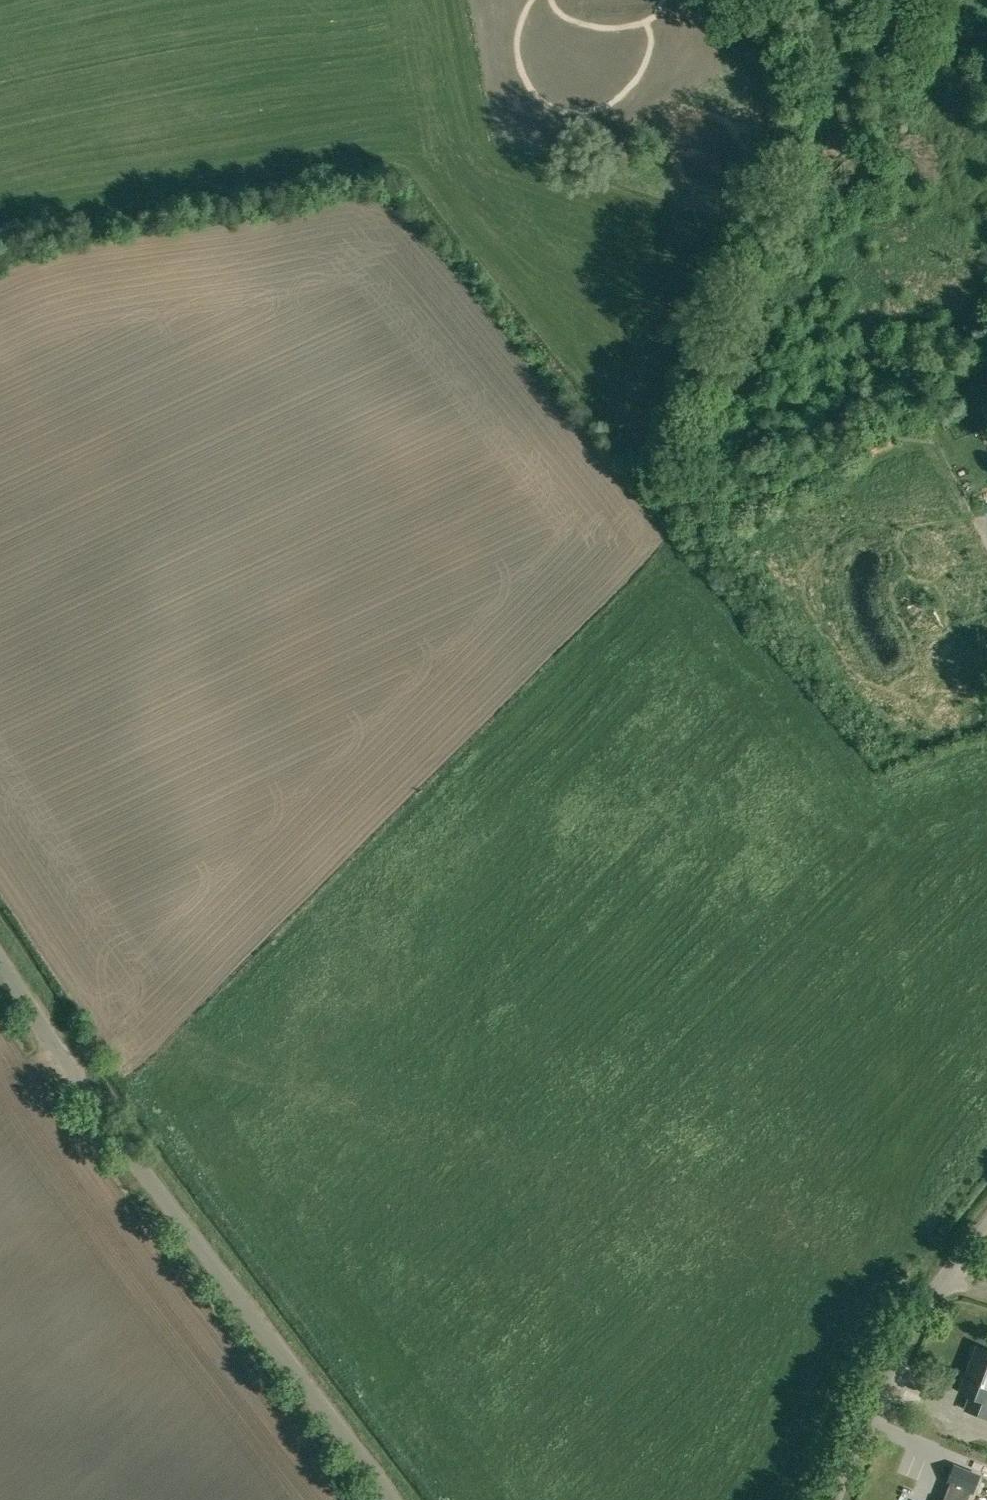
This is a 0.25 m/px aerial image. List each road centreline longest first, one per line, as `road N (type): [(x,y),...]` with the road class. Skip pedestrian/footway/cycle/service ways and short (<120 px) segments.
road 1 (unclassified): [(0,956),(141,1165),(393,1499)]
road 2 (unclassified): [(838,1499),(913,1326),(986,1226)]

